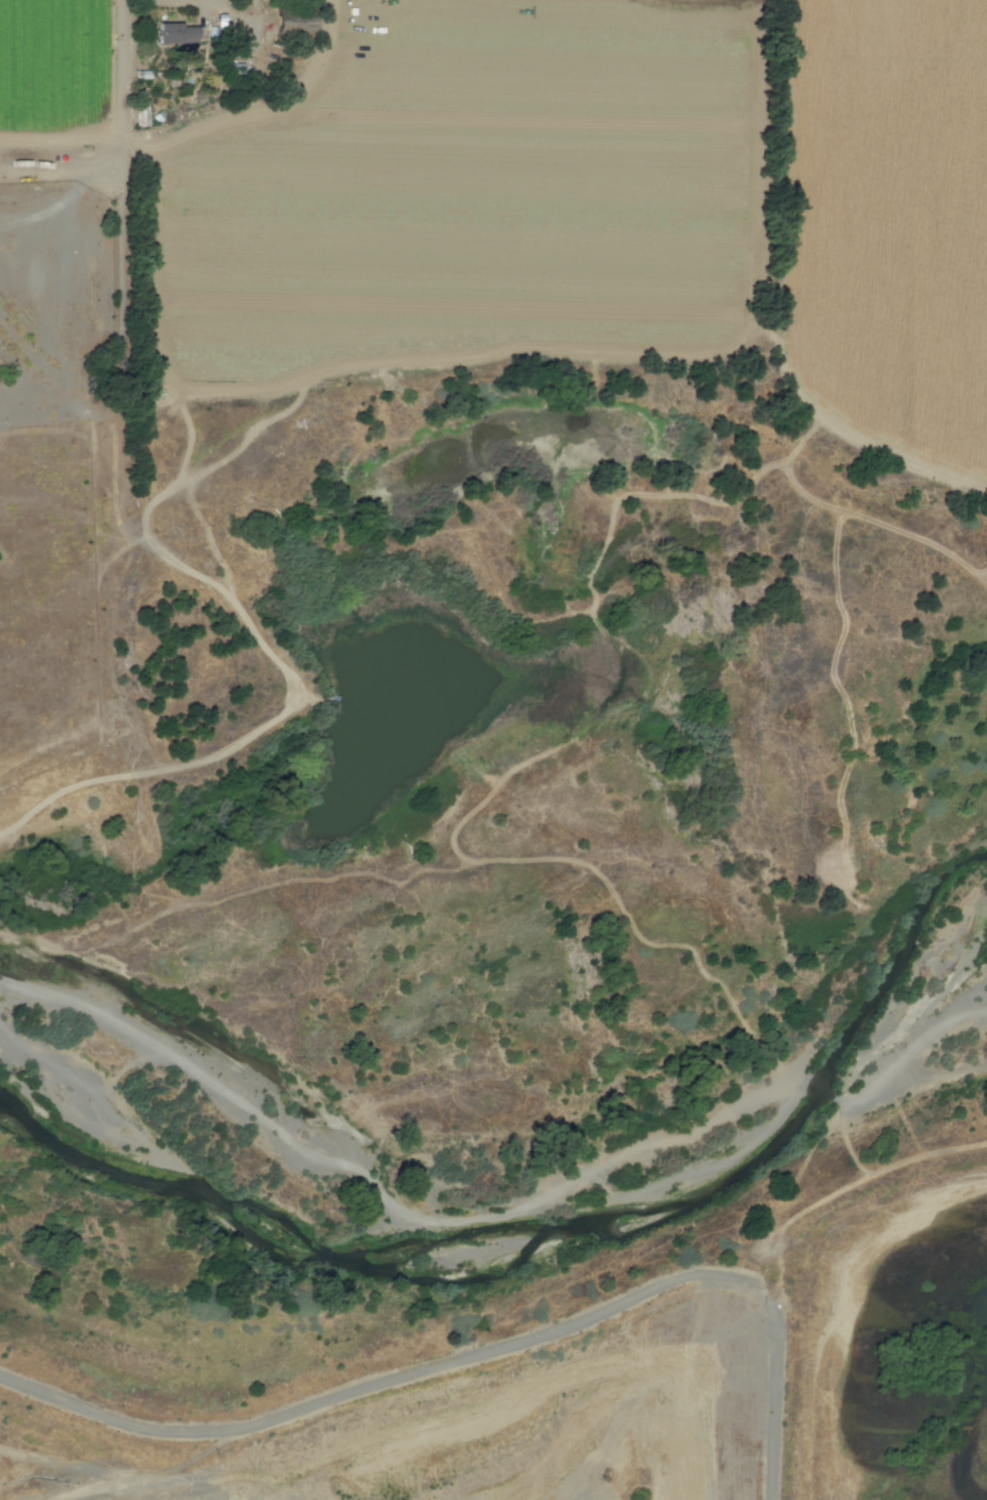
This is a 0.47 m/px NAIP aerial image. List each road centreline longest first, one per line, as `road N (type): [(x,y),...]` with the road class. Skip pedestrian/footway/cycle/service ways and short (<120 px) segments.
road 1 (residential): [(154,525),(146,399),(151,162),(125,145),(121,0)]
road 2 (residential): [(0,502),(154,525)]

